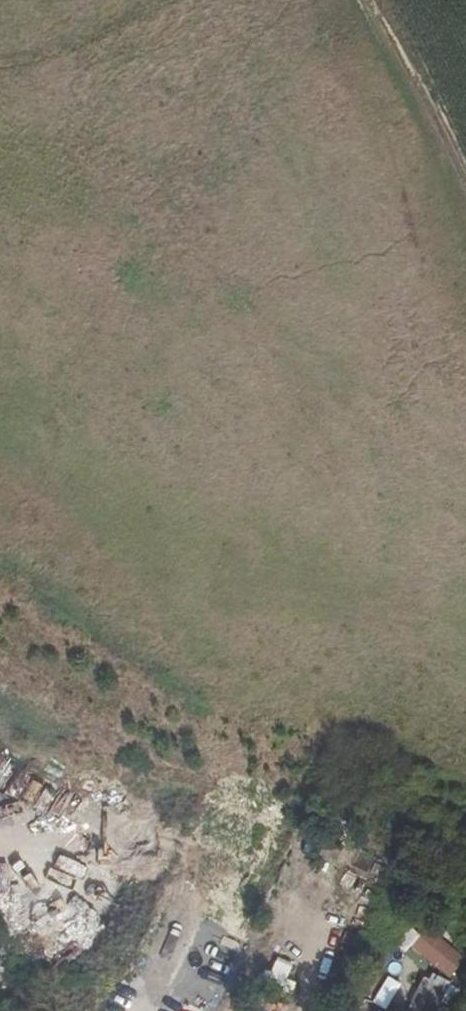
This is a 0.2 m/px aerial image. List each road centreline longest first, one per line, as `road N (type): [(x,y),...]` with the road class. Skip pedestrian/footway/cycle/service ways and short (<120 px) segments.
road 1 (track): [(374,0),(465,164)]

